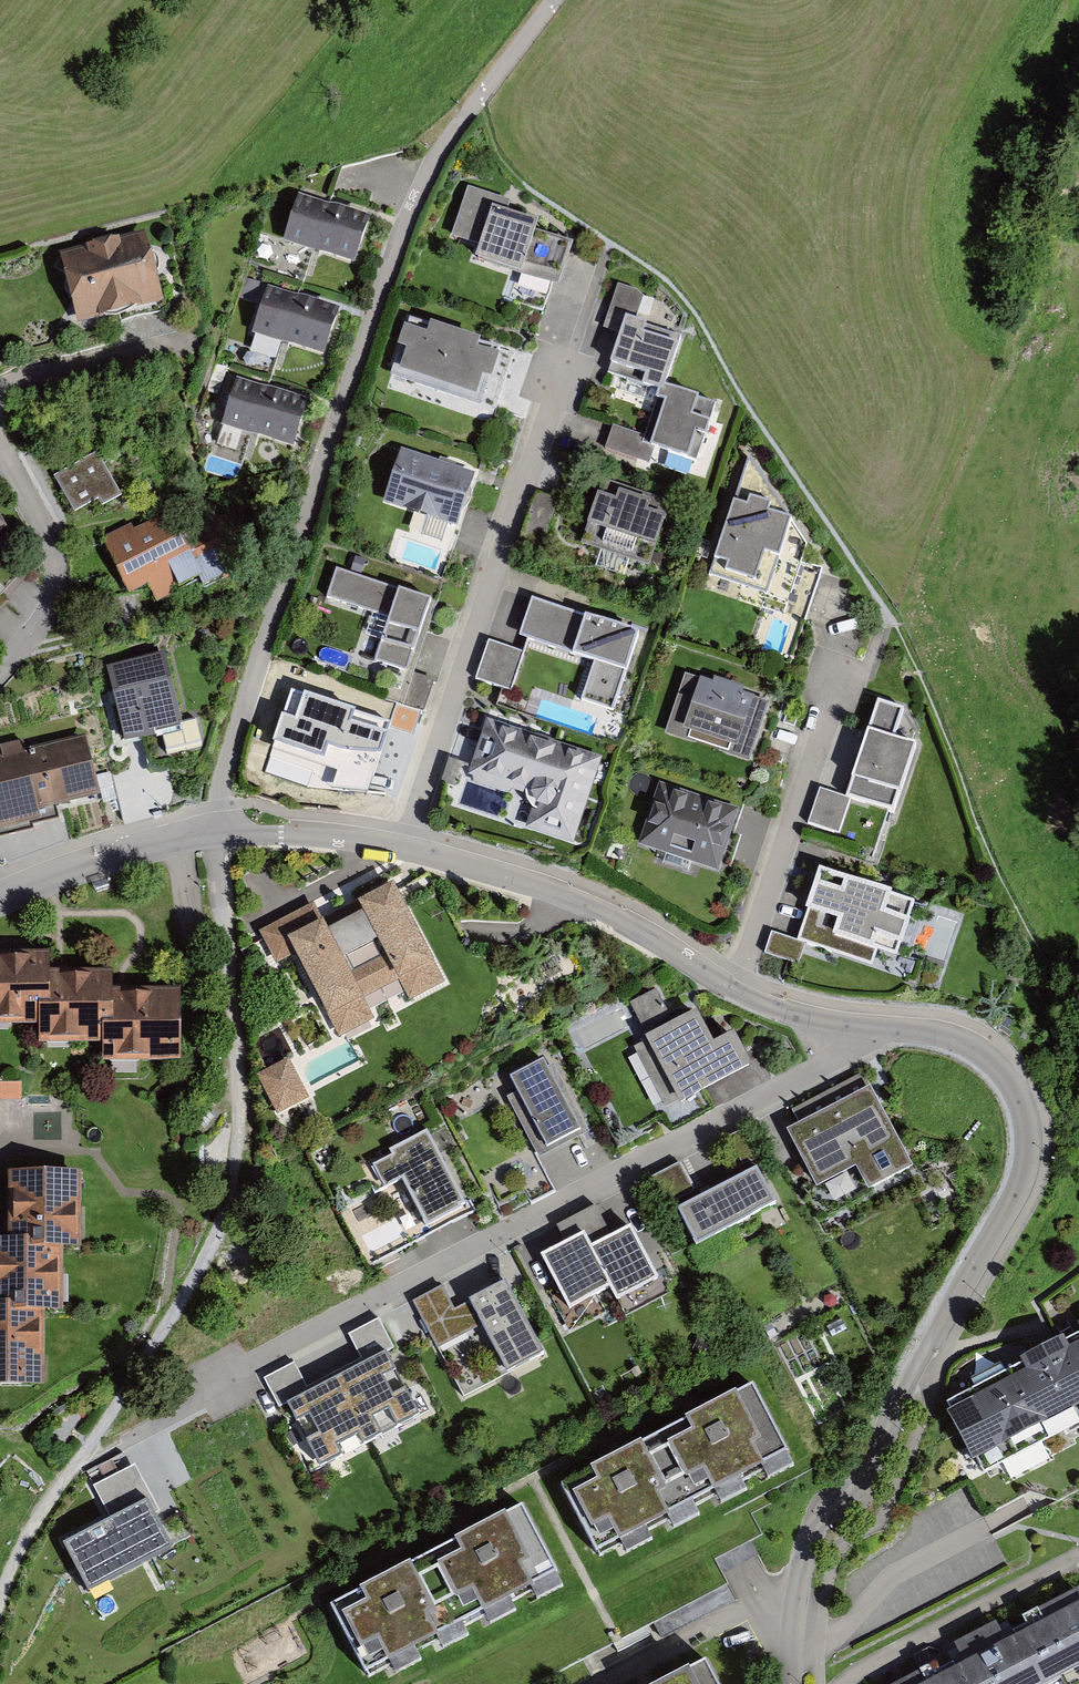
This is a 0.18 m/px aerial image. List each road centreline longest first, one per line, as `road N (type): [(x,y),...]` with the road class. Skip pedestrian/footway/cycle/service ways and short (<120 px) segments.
road 1 (unclassified): [(216,833),(224,767),(402,229),(432,161),(552,0)]
road 2 (unclassified): [(0,1611),(40,1507),(210,1248),(233,1178),(243,1115),(216,833)]
road 3 (residential): [(861,1026),(941,1034),(978,1050),(1016,1090),(1029,1147),(1018,1188),(861,1489),(824,1507),(795,1595),(793,1683)]
road 4 (residential): [(861,1026),(840,1057),(229,1379)]
road 5 (residential): [(403,846),(564,376)]
road 6 (residential): [(403,846),(582,902),(739,990)]
road 7 (residential): [(739,990),(837,684)]
road 8 (residential): [(0,671),(54,606),(57,581),(46,533),(0,451)]
road 9 (residential): [(0,899),(216,833)]
road 10 (residential): [(0,393),(187,341)]
road 11 (residential): [(216,833),(403,846)]
road 12 (residential): [(739,990),(802,1017),(861,1026)]

